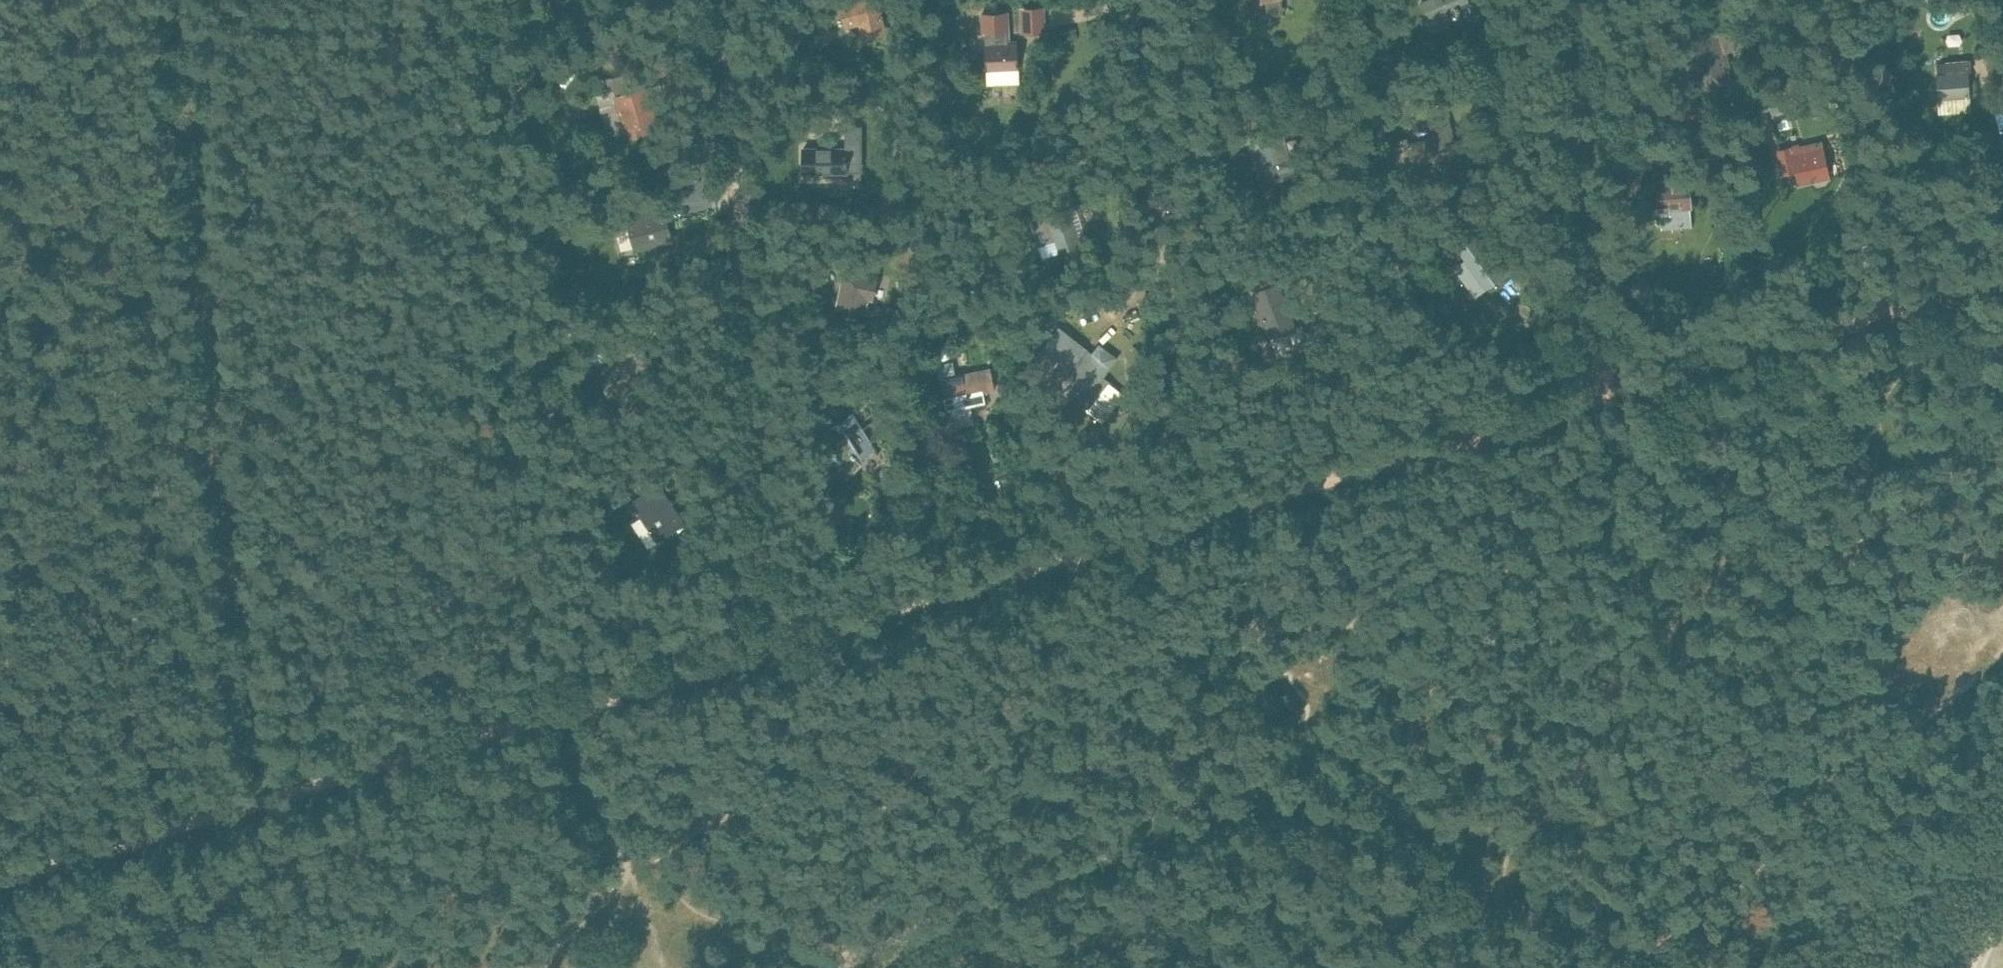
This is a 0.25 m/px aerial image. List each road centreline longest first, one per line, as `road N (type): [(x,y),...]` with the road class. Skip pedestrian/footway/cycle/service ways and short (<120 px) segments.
road 1 (track): [(2002,278),(764,650)]
road 2 (track): [(764,650),(0,877)]
road 3 (track): [(716,0),(764,650)]
road 4 (track): [(1196,518),(1154,285),(1124,0)]
road 5 (track): [(1560,0),(1589,401)]

